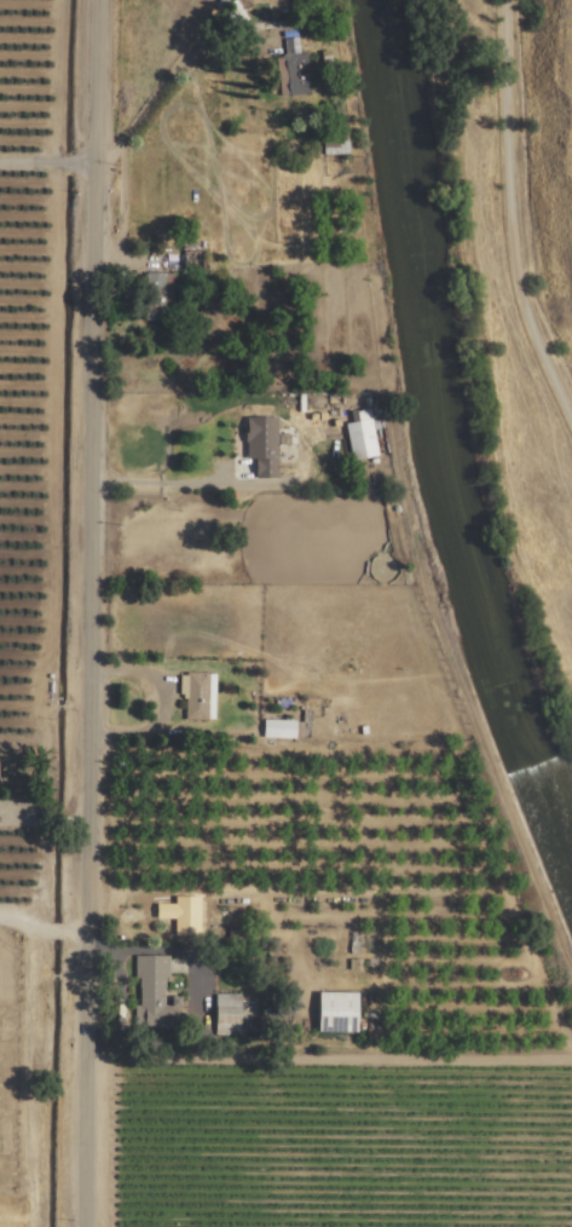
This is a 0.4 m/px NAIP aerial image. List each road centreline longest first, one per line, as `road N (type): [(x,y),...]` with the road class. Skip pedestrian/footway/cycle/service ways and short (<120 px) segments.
road 1 (residential): [(89,336),(92,1226)]
road 2 (residential): [(89,336),(92,0)]

